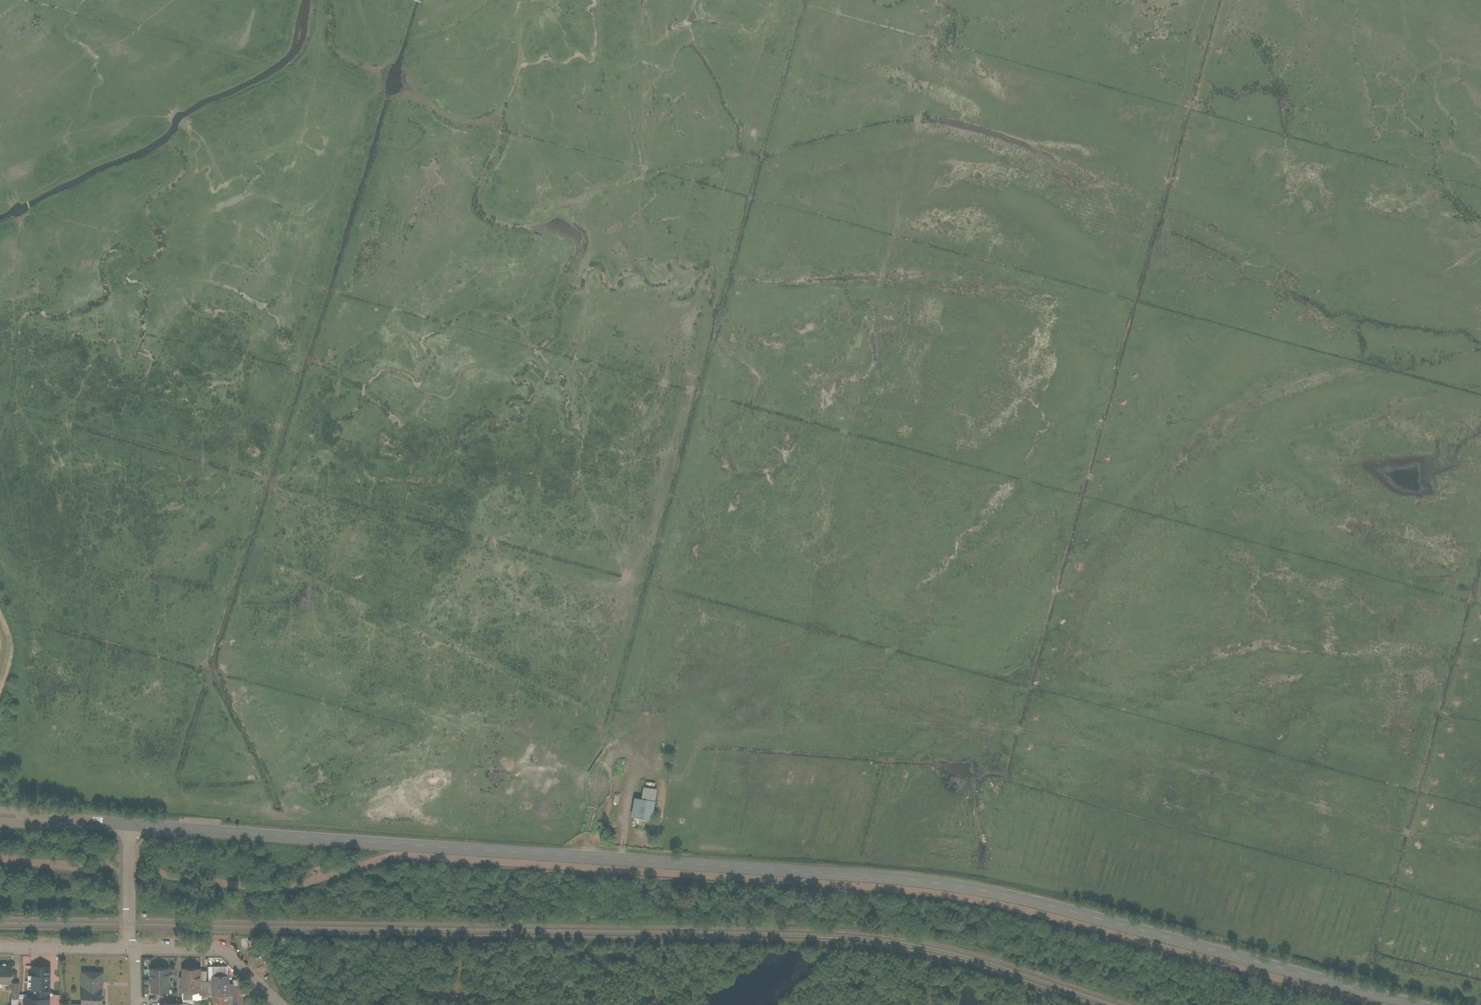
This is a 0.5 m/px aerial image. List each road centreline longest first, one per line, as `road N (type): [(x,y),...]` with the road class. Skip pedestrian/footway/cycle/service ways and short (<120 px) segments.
road 1 (tertiary): [(1418,1004),(1026,900),(916,880),(130,826)]
road 2 (residential): [(134,950),(222,951),(277,1004)]
road 3 (residential): [(134,950),(0,945)]
road 4 (tertiary): [(130,826),(0,816)]
road 5 (residential): [(134,950),(130,826)]

